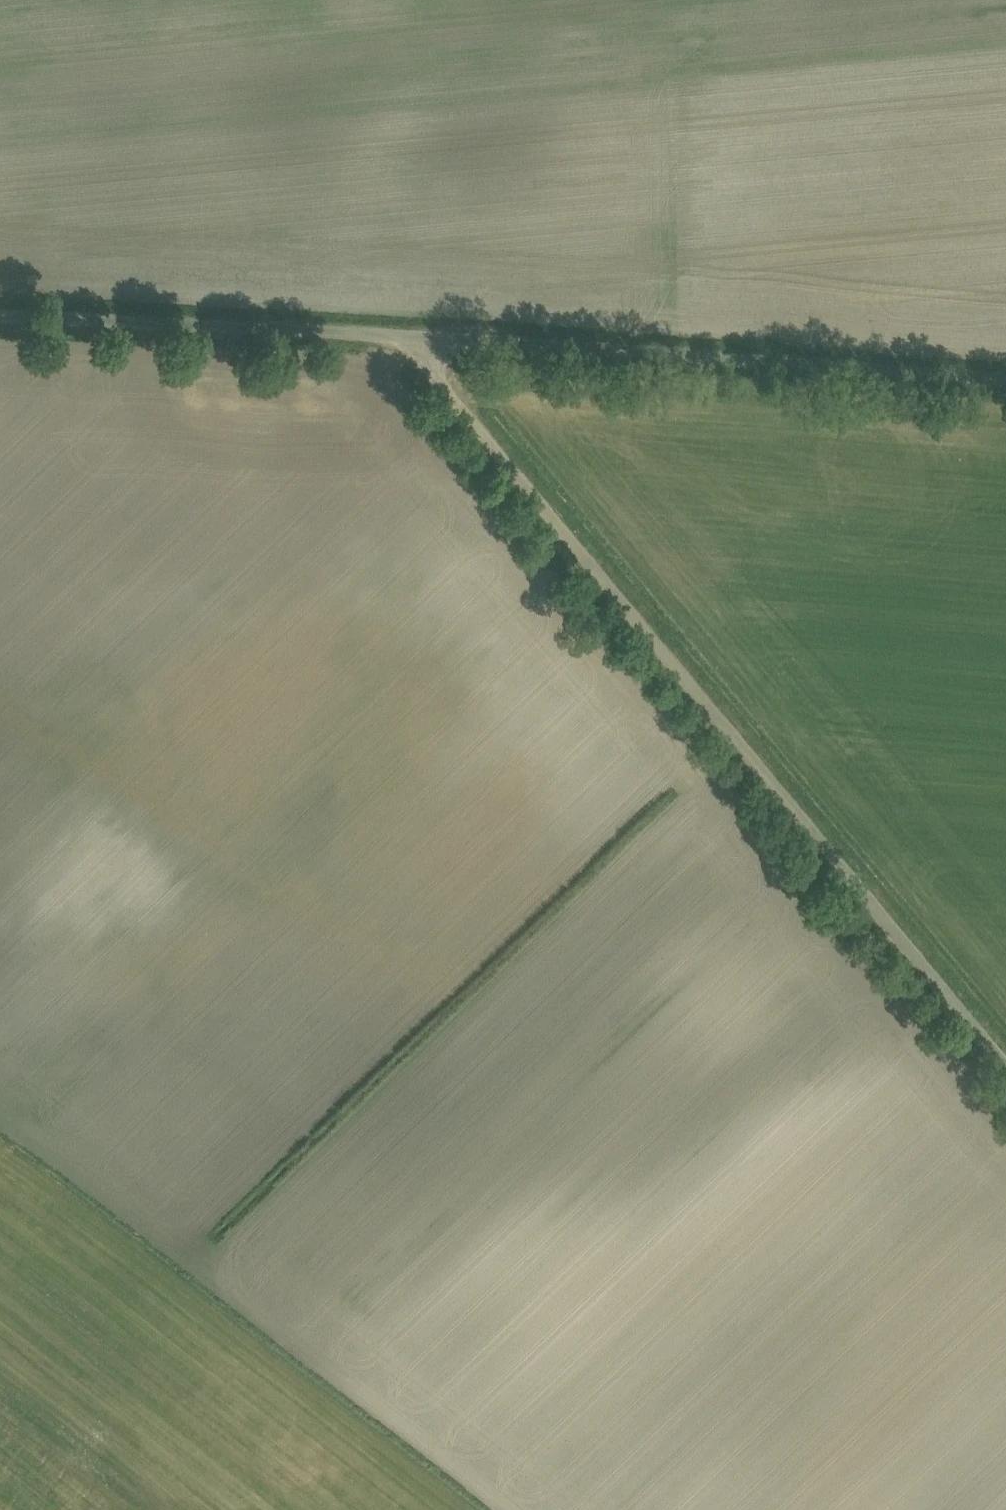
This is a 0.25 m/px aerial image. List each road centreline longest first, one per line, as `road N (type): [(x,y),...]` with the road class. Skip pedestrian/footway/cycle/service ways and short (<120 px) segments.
road 1 (unclassified): [(1005,1067),(444,388),(424,335)]
road 2 (unclassified): [(1005,379),(424,335)]
road 3 (unclassified): [(424,335),(0,315)]

